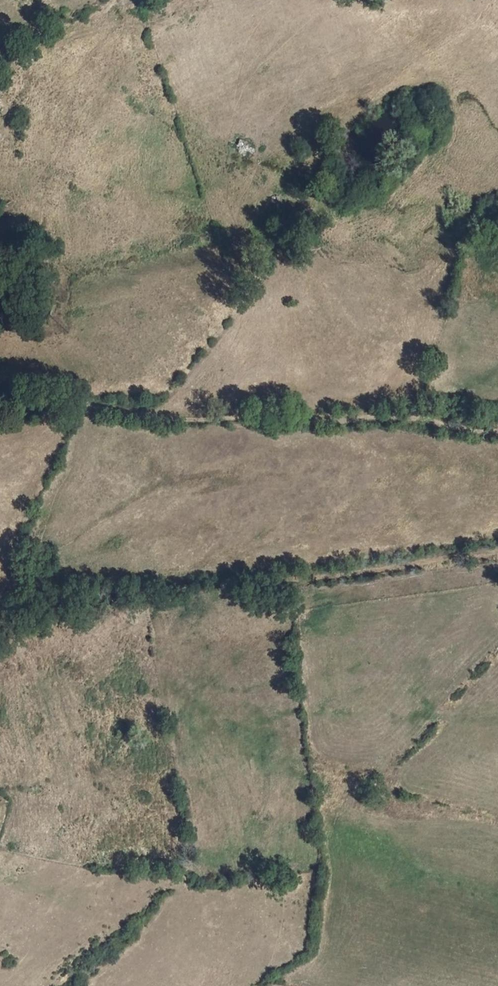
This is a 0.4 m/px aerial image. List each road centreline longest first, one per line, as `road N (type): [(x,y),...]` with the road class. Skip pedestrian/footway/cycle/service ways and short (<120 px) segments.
road 1 (track): [(497,431),(412,420),(164,419),(0,391)]

